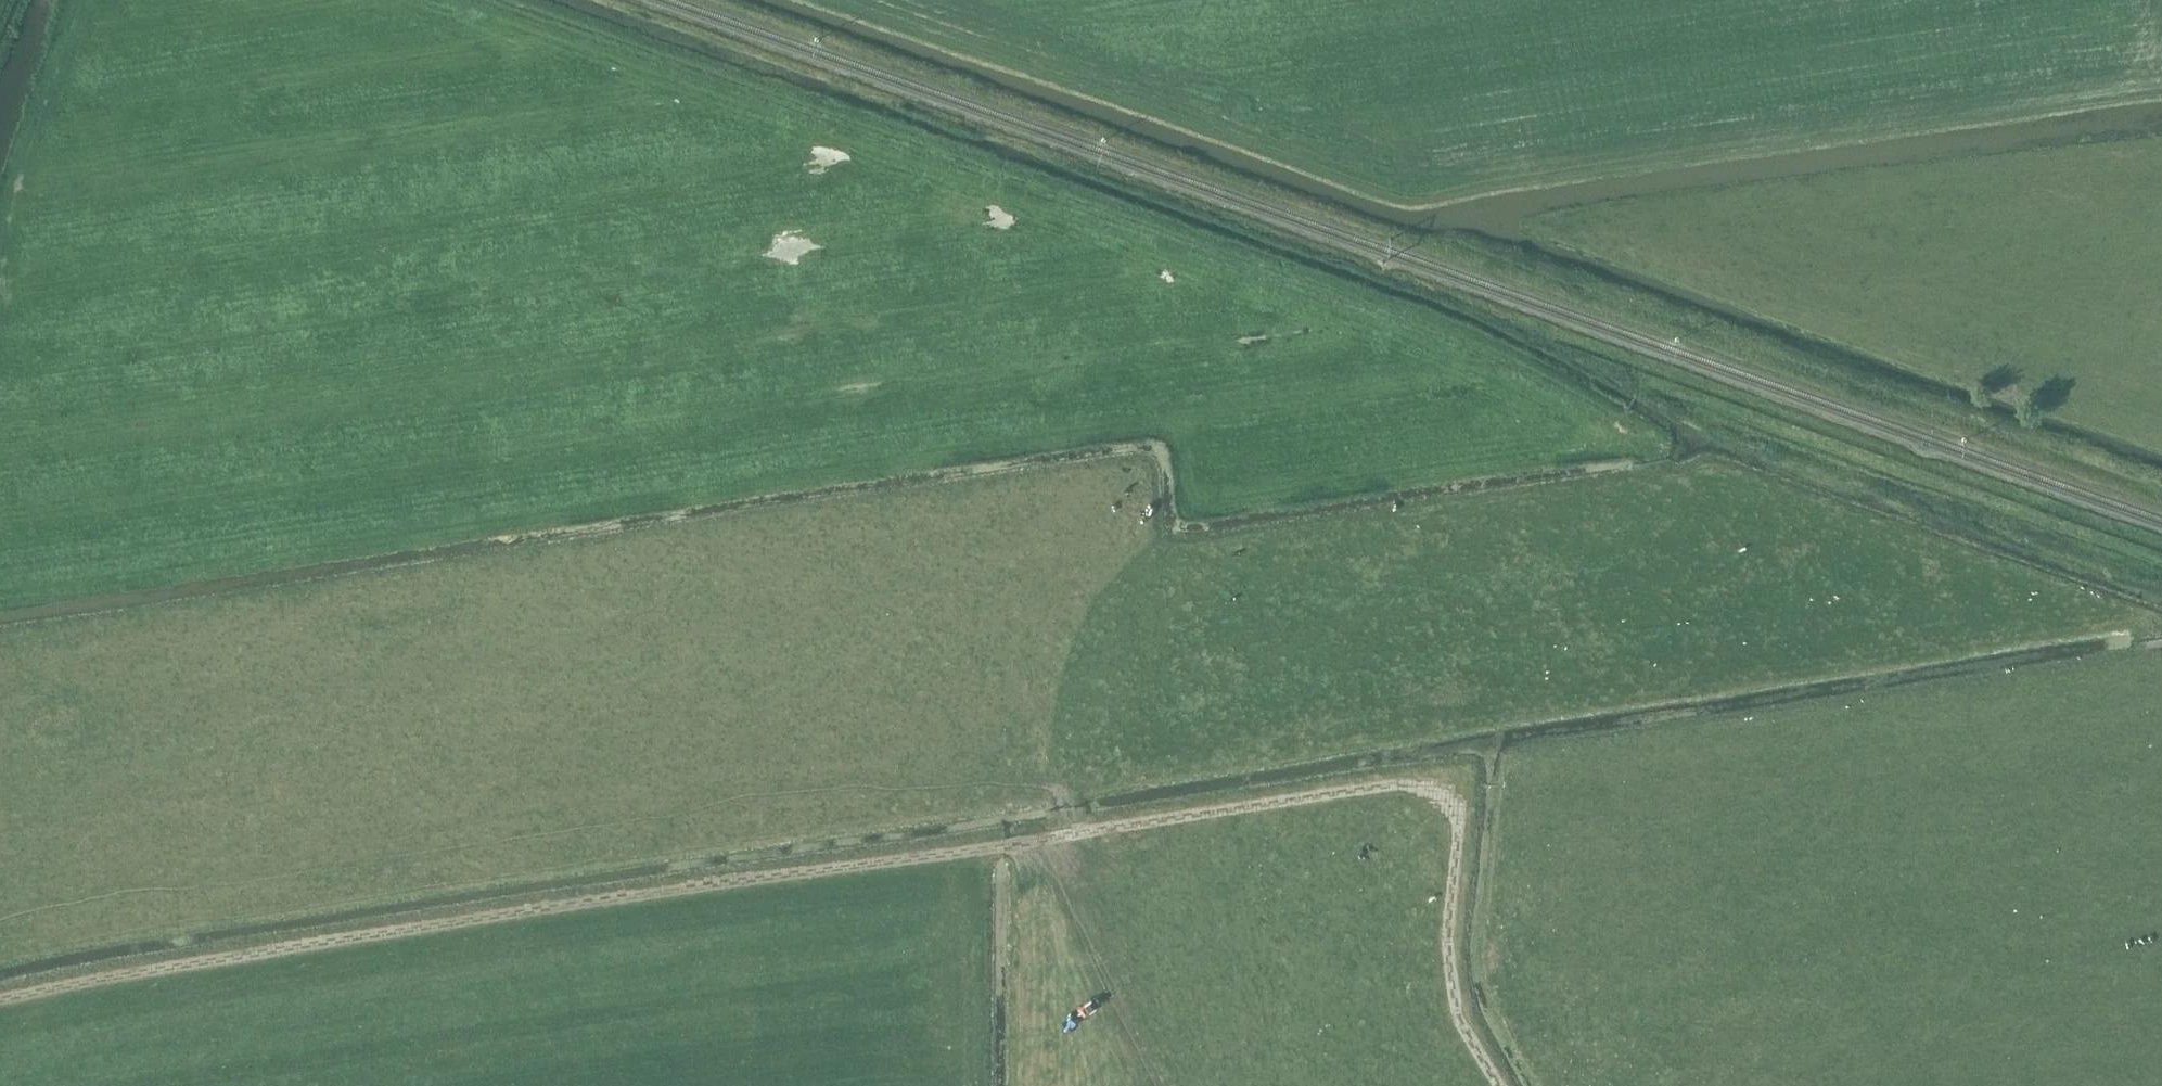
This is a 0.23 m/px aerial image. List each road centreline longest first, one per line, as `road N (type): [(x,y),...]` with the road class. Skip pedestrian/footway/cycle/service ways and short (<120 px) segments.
road 1 (track): [(0,1005),(1079,844)]
road 2 (track): [(1079,844),(1408,791),(1455,807),(1460,835),(1447,942),(1457,1016),(1499,1085)]

